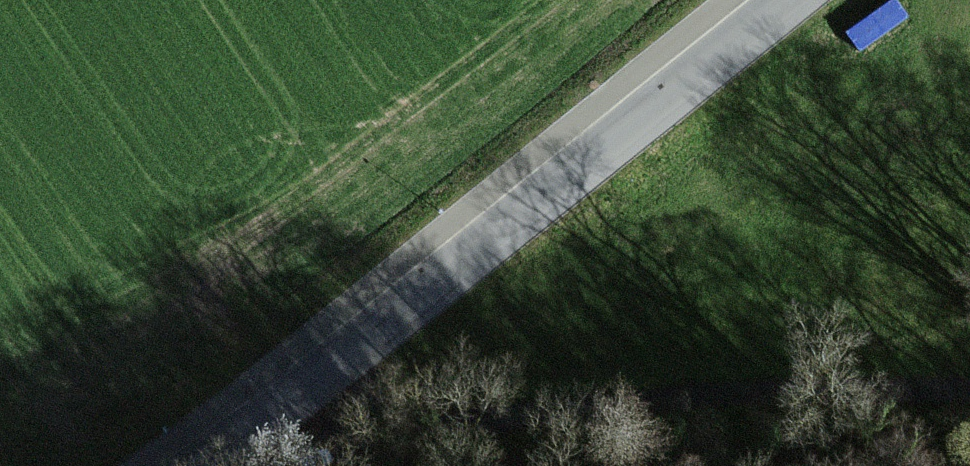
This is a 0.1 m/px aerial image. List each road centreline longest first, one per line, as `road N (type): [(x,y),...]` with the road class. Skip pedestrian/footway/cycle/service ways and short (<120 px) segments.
road 1 (unclassified): [(792,0),(297,394),(189,465)]
road 2 (track): [(297,394),(320,418),(510,368),(680,358),(773,340),(877,342),(969,391)]

